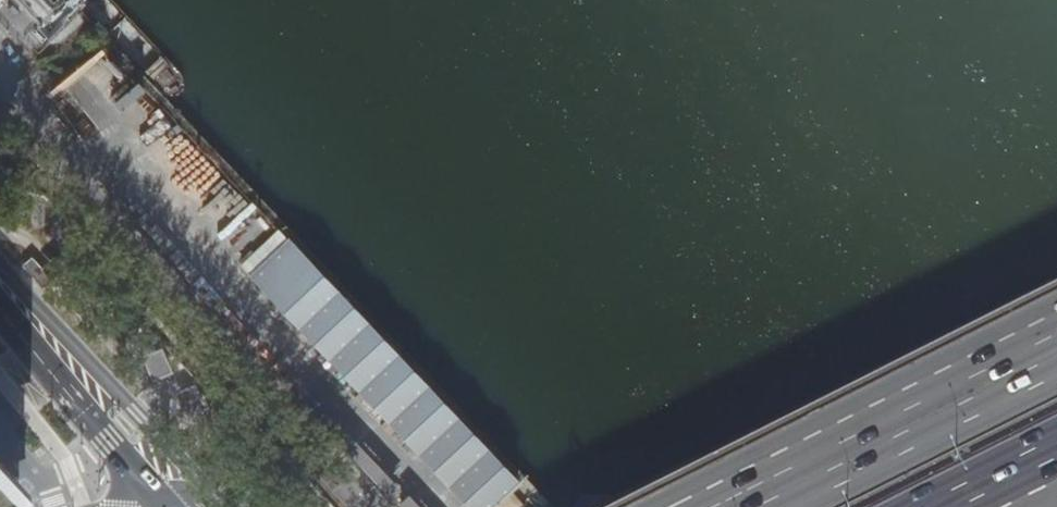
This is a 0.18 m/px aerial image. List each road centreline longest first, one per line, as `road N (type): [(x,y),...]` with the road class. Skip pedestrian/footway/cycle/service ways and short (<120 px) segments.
road 1 (trunk): [(1056,349),(738,506)]
road 2 (primary): [(203,506),(0,277)]

